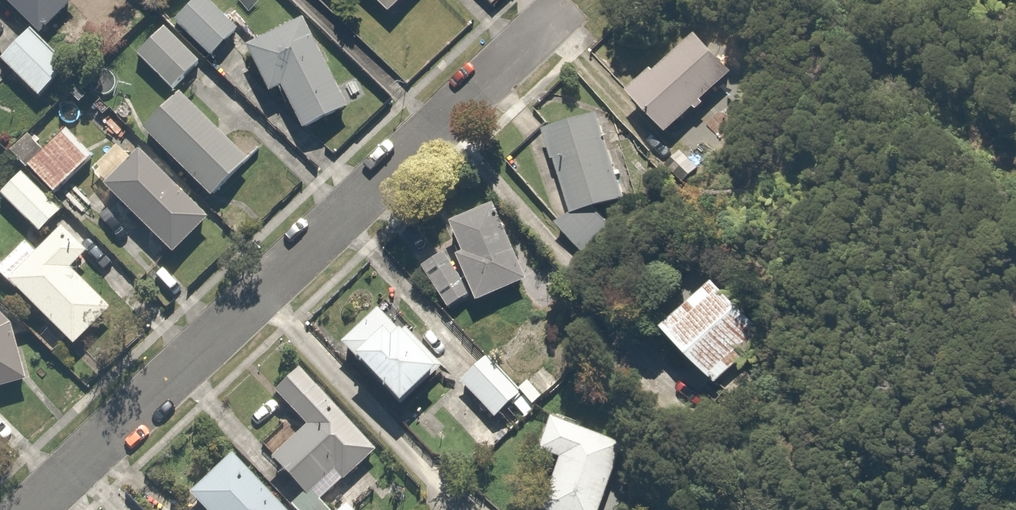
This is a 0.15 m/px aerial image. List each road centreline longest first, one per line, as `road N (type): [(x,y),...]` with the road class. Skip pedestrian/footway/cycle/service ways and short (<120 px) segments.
road 1 (residential): [(30,509),(552,19)]

